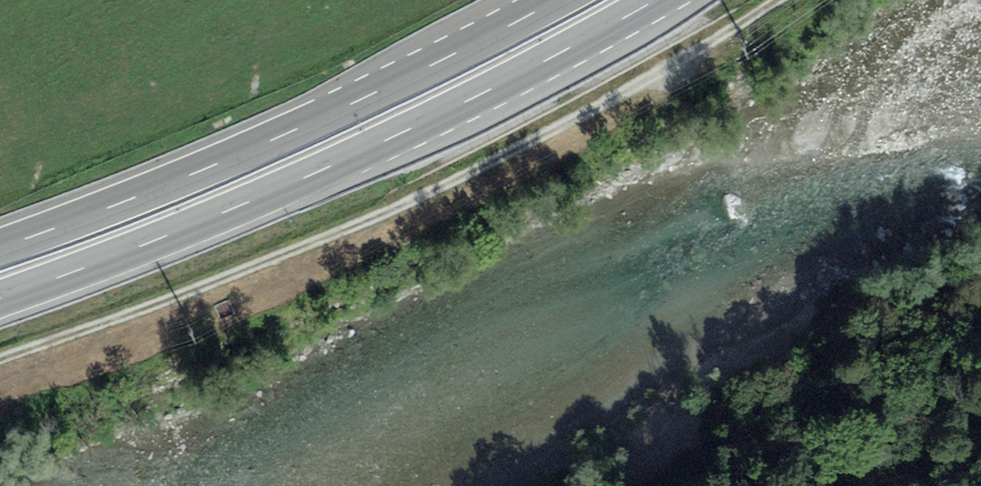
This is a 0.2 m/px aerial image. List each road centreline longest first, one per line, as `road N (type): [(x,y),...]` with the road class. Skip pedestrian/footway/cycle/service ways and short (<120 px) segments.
road 1 (track): [(0,358),(459,184),(777,0)]
road 2 (motorway): [(0,293),(236,208),(369,149),(654,0)]
road 3 (motorway): [(557,0),(219,163),(0,244)]

